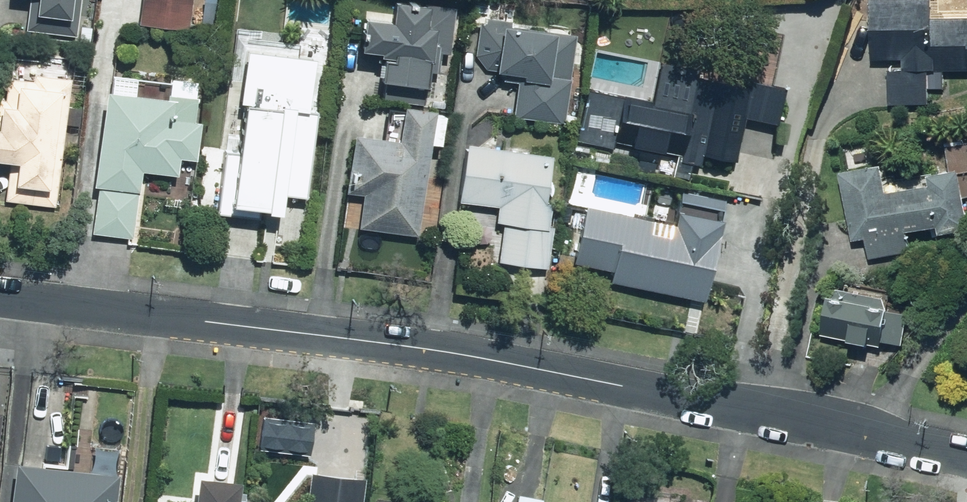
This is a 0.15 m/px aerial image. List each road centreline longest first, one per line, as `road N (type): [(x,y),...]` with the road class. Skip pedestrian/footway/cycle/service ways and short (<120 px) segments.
road 1 (residential): [(0,298),(427,348),(966,456)]

